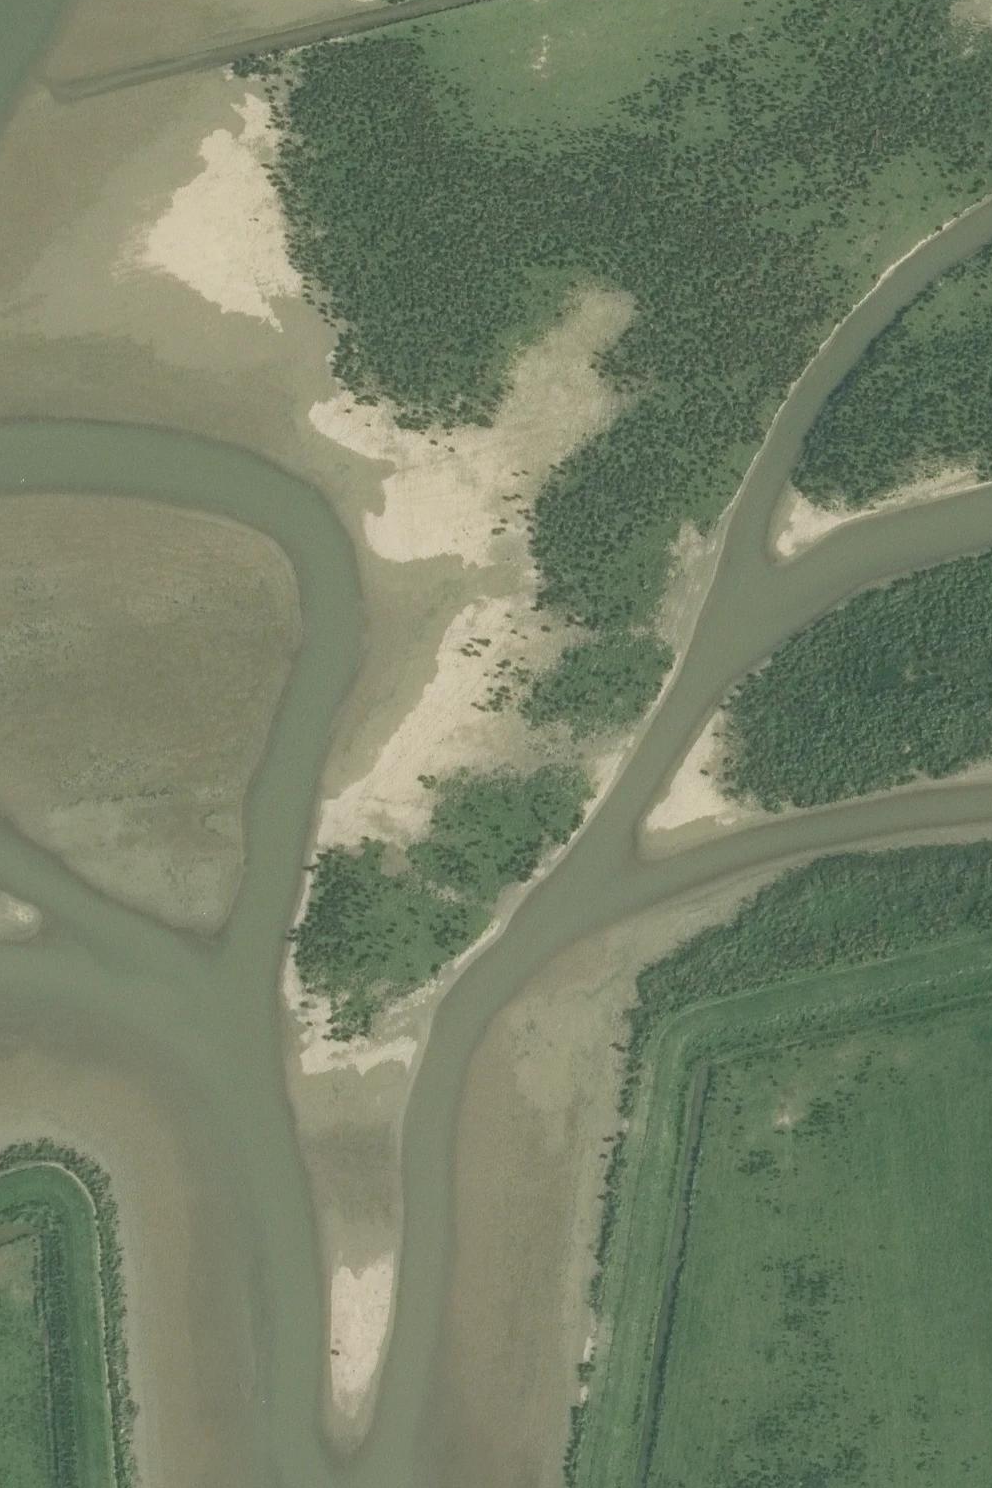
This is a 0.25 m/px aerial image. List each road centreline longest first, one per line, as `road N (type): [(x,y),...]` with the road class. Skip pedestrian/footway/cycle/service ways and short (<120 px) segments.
road 1 (track): [(593,1487),(669,1020),(991,944)]

